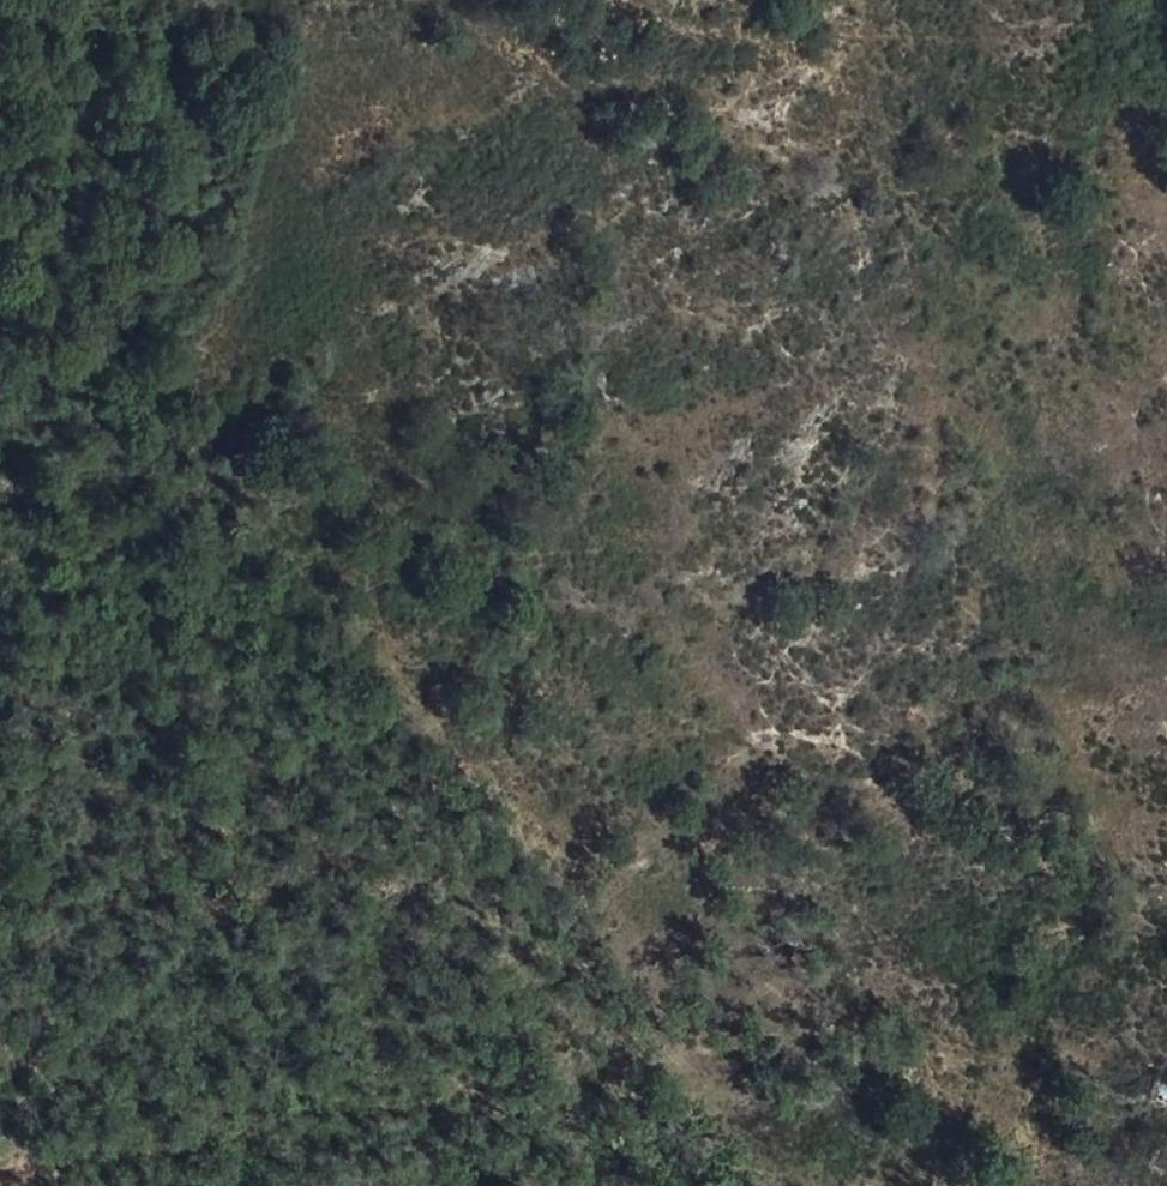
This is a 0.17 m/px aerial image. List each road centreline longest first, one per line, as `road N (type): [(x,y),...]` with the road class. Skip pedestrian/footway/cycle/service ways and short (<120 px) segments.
road 1 (track): [(0,571),(195,542)]

